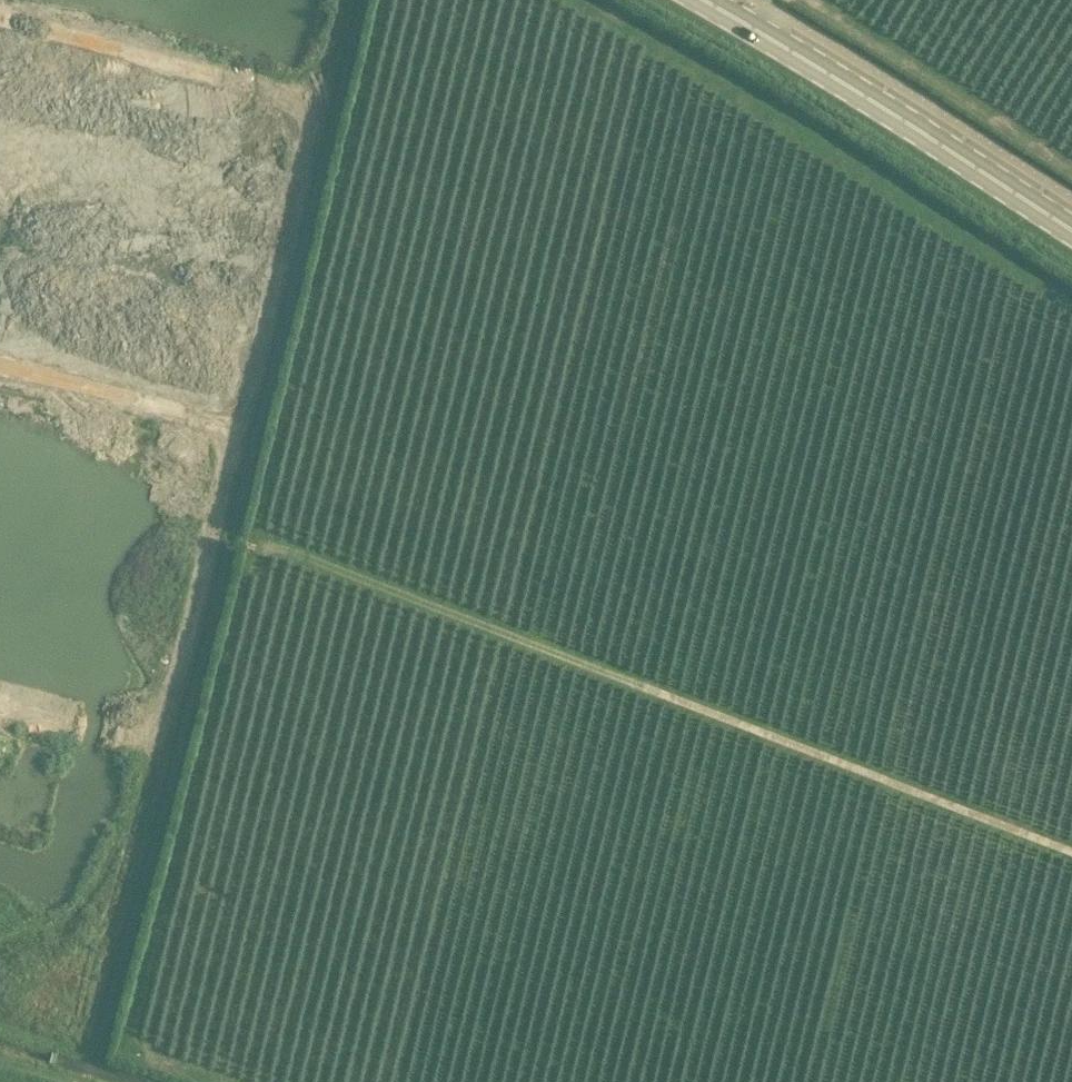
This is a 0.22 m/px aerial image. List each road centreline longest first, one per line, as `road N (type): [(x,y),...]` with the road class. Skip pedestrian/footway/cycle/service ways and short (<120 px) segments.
road 1 (primary): [(1071,231),(701,0)]

